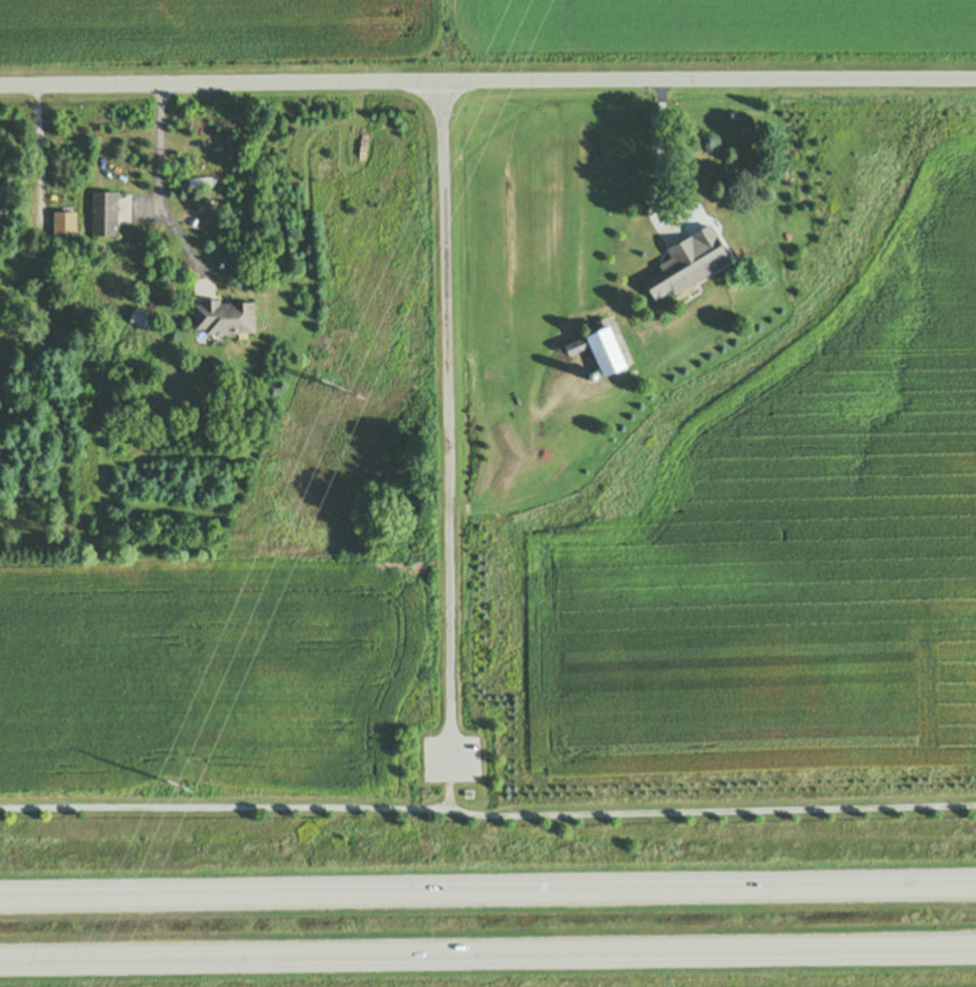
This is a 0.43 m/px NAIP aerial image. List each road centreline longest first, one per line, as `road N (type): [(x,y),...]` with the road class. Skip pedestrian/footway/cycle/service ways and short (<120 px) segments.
road 1 (motorway): [(0,956),(975,943)]
road 2 (motorway): [(975,887),(0,899)]
road 3 (residential): [(0,84),(975,79)]
road 4 (residential): [(450,738),(442,81)]

